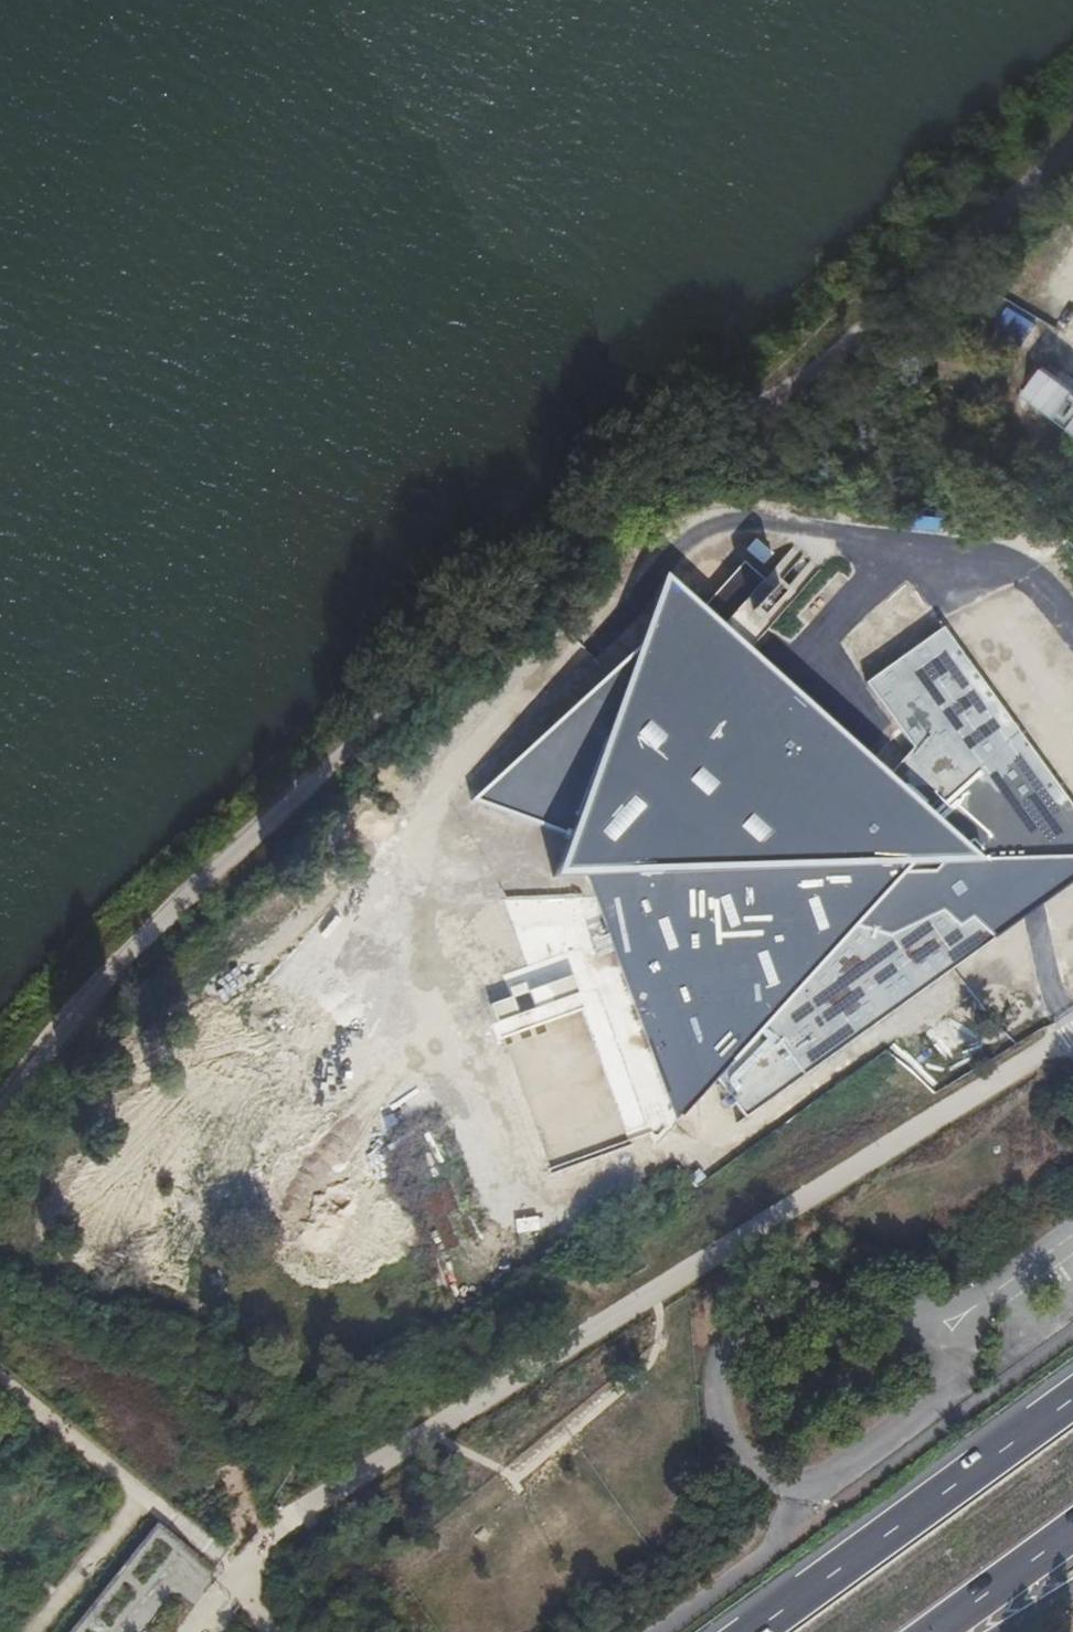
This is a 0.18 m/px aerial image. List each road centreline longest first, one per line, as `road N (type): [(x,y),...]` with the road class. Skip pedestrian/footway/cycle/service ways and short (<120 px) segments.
road 1 (motorway): [(1072,1402),(757,1631)]
road 2 (motorway): [(938,1631),(1072,1532)]

